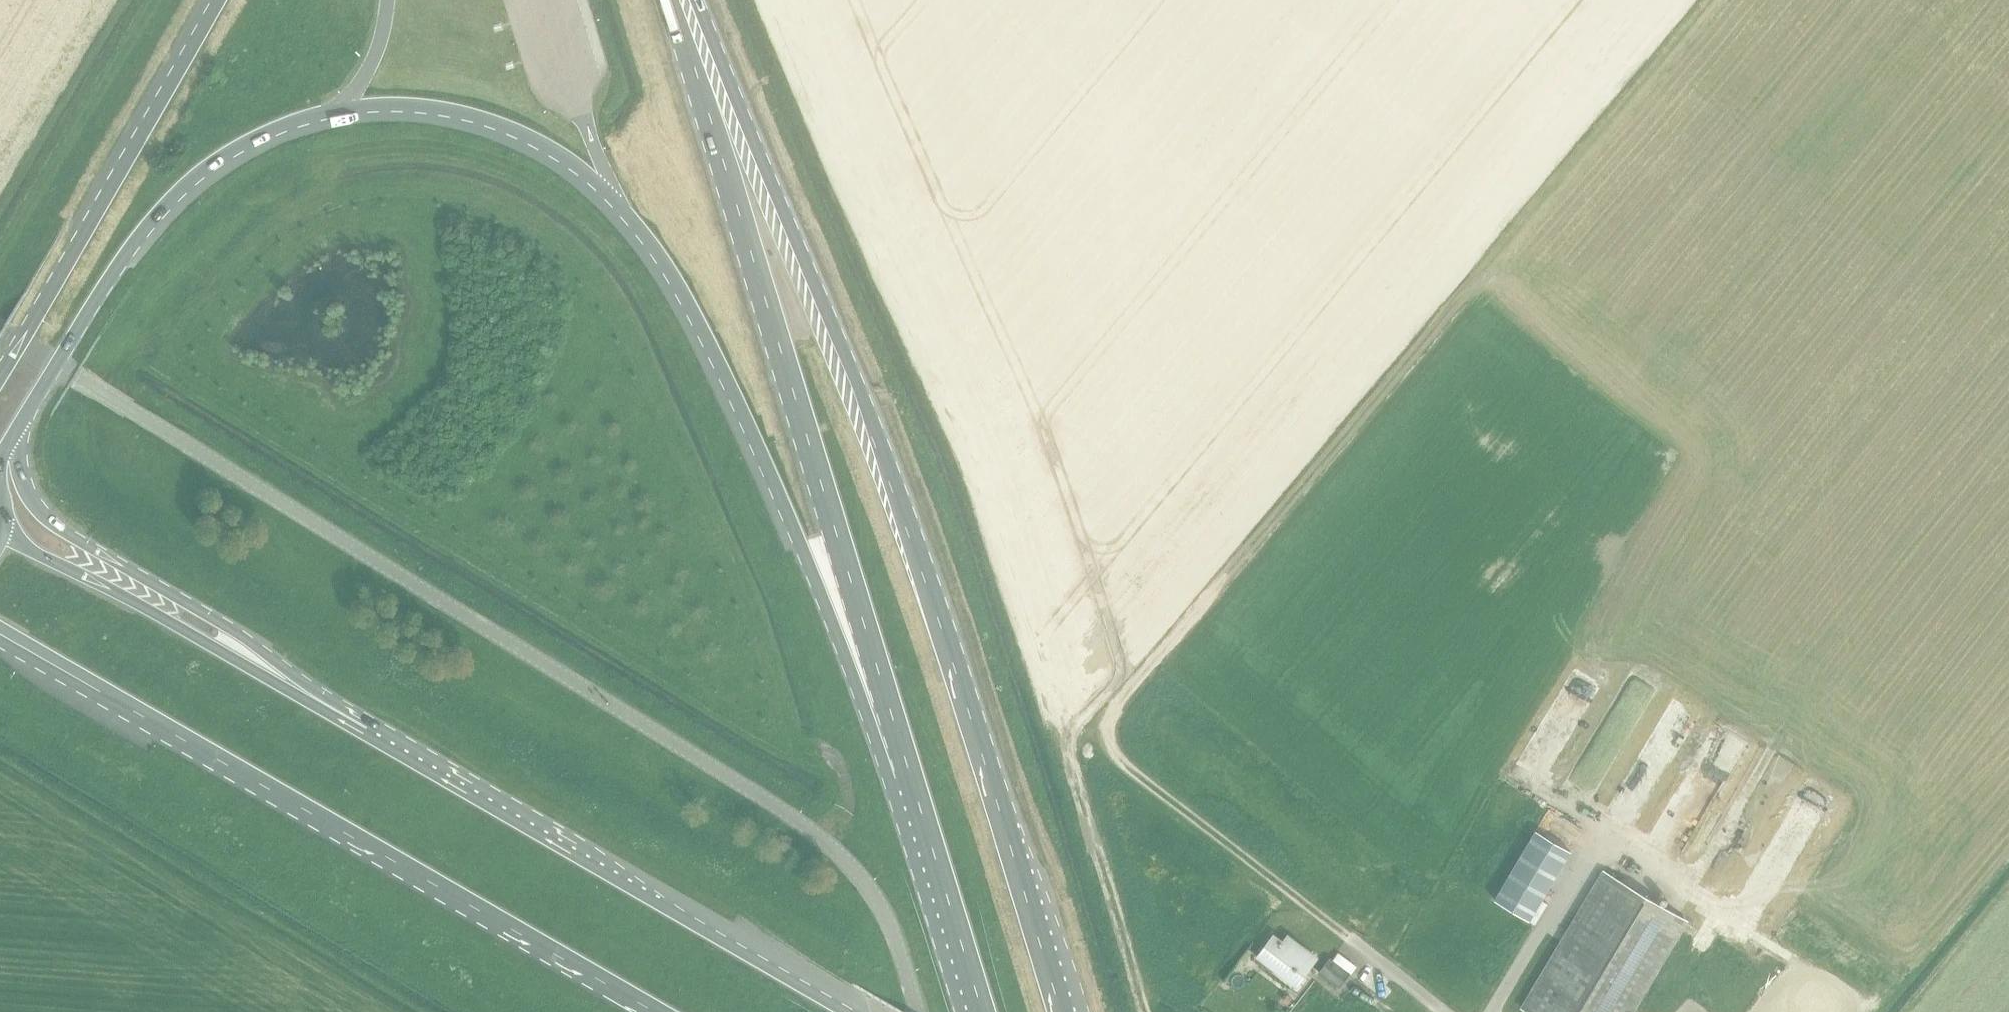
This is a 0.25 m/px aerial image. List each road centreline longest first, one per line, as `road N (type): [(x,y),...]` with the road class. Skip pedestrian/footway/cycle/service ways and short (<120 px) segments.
road 1 (primary): [(20,424),(114,266),(208,164),(274,127),(334,109),(400,104),(486,119),(576,167),(666,266),(760,449),(872,715),(905,757)]
road 2 (track): [(1714,0),(1107,729),(1120,761),(1349,939)]
road 3 (unclassified): [(922,1011),(895,936),(853,863),(768,796),(0,329)]
road 4 (primary): [(1061,1011),(858,383),(698,0)]
road 5 (primary): [(667,0),(905,757)]
road 6 (primary): [(0,626),(663,1011)]
road 7 (primary): [(843,1011),(363,733)]
road 8 (primary): [(363,733),(197,610),(51,524),(22,482),(20,424)]
road 9 (primary): [(218,0),(0,371)]
road 10 (primary): [(363,733),(0,532)]
road 11 (track): [(1063,737),(1145,1011)]
road 12 (primary): [(905,757),(982,1011)]

